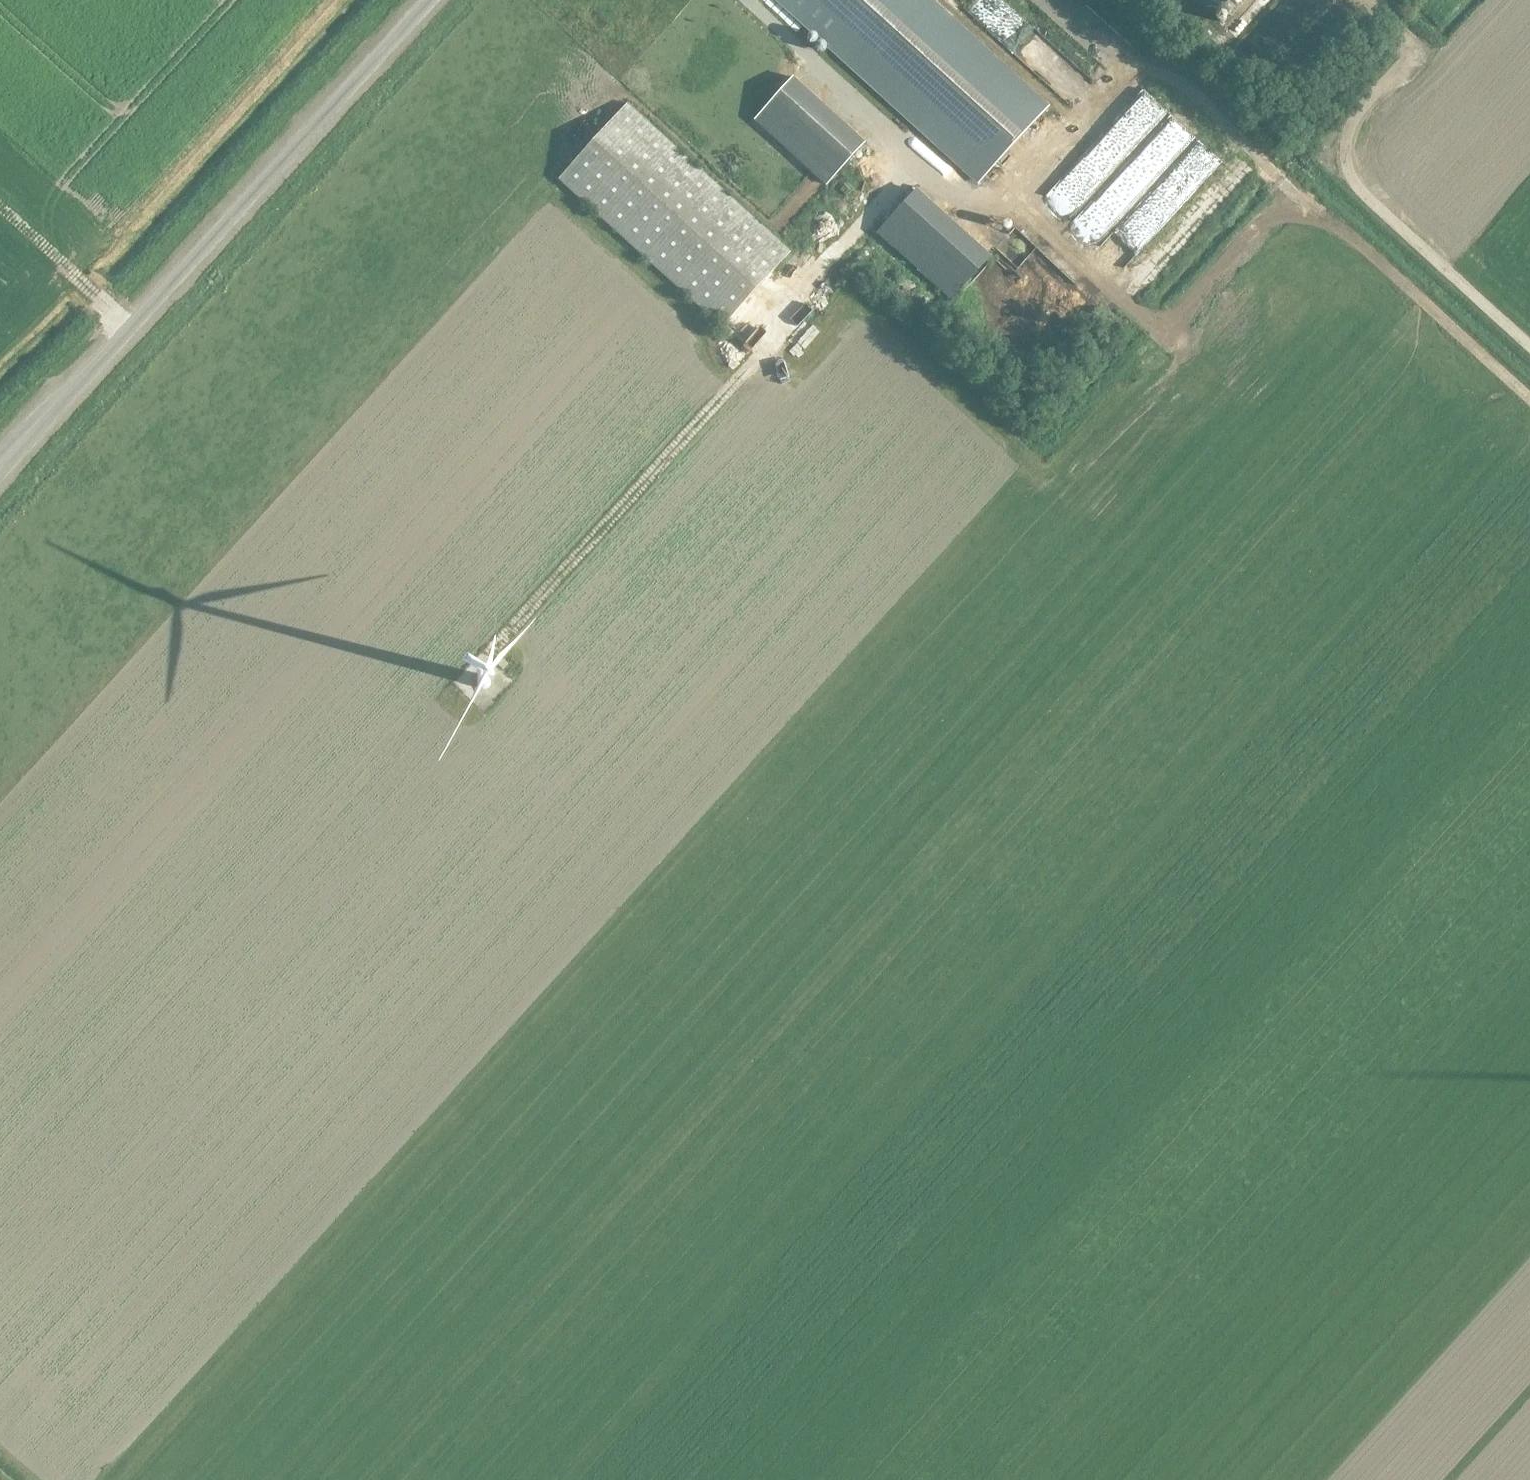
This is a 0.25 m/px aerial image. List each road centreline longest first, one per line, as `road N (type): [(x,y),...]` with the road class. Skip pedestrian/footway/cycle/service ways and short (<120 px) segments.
road 1 (unclassified): [(0,469),(424,0)]

